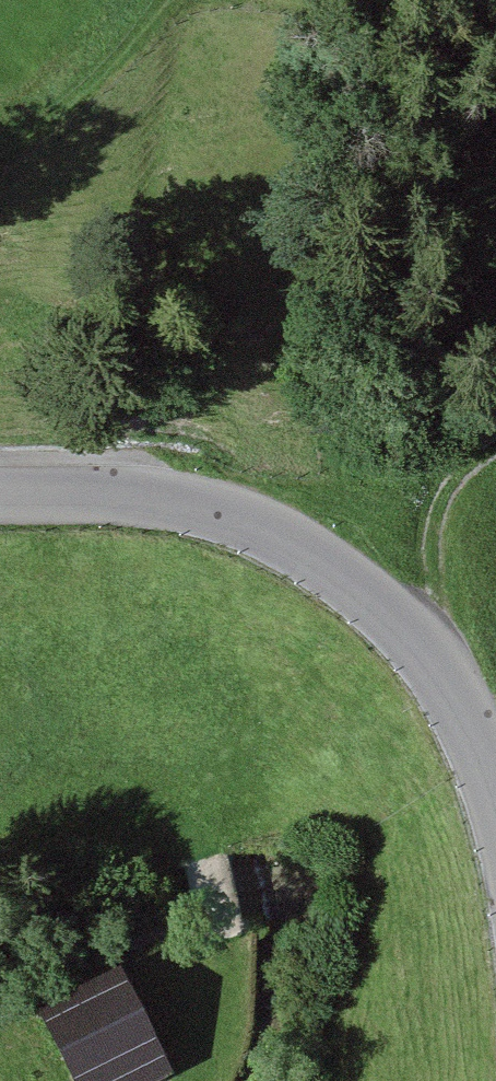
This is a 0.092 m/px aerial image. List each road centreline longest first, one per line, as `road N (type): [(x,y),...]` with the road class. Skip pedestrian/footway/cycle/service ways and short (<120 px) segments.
road 1 (tertiary): [(0,492),(189,501),(269,527),(364,582),(425,654),(495,807)]
road 2 (track): [(0,852),(198,852),(230,954),(187,1031)]
road 3 (track): [(170,0),(0,127)]

